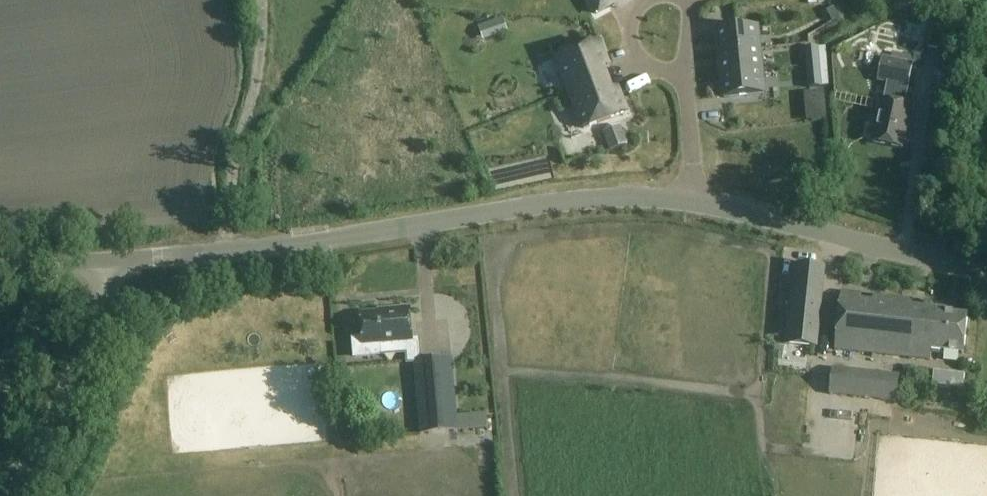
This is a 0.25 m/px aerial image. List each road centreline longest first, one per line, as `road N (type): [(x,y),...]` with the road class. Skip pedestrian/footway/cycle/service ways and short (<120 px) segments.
road 1 (tertiary): [(685,200),(610,196),(275,246),(105,260)]
road 2 (tertiary): [(986,270),(685,200)]
road 3 (tertiary): [(14,495),(101,323),(105,260)]
road 4 (residential): [(670,12),(698,156),(685,200)]

